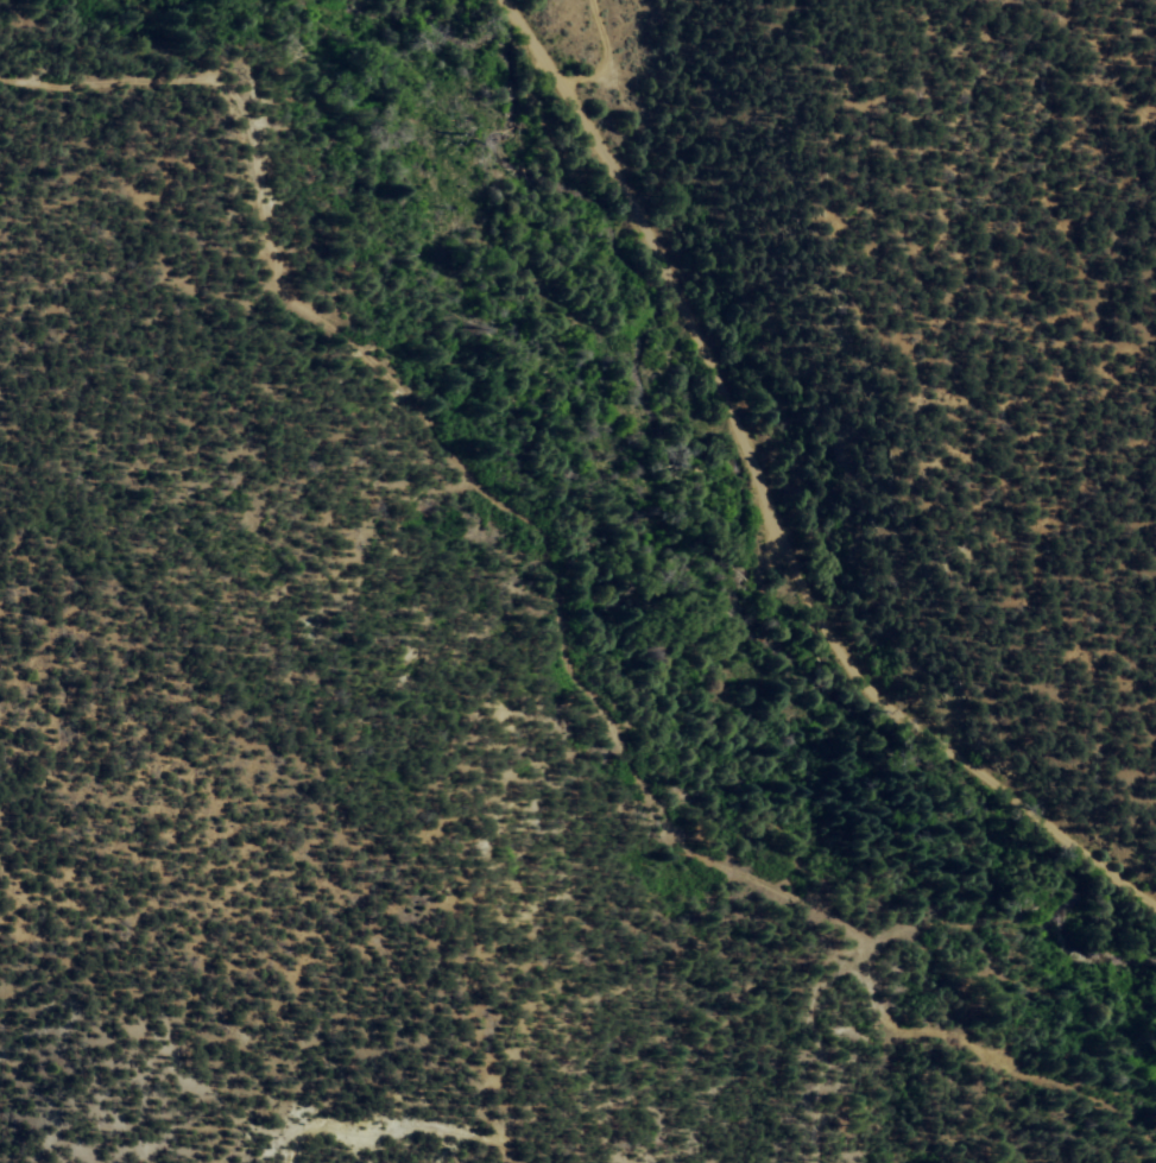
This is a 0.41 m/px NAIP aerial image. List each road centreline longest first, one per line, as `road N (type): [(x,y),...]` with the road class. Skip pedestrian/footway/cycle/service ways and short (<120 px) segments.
road 1 (track): [(1155,855),(854,636),(724,422),(718,372),(546,0)]

